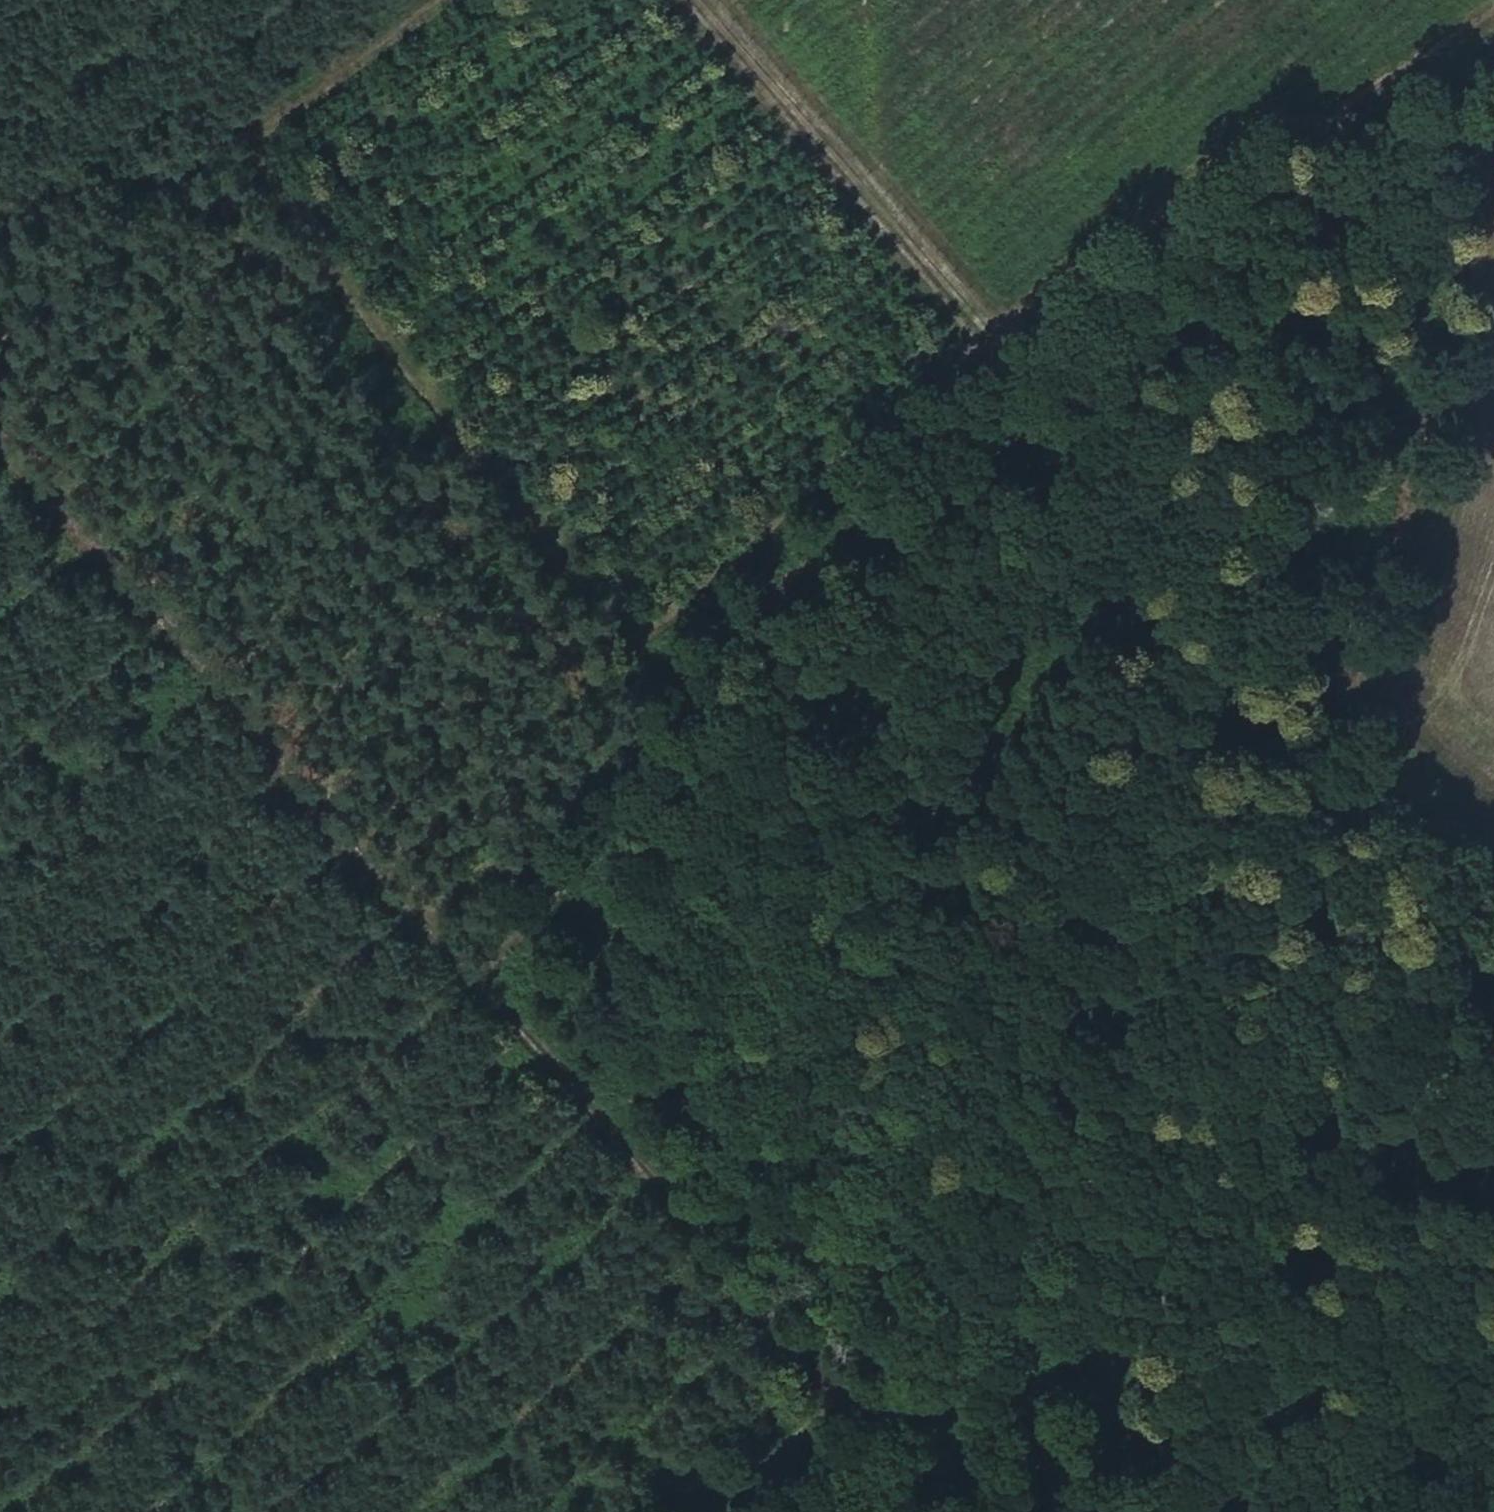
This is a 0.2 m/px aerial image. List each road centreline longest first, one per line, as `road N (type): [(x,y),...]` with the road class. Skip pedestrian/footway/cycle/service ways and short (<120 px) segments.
road 1 (track): [(703,1511),(1348,954),(1433,843),(712,0)]
road 2 (track): [(1493,1083),(1348,954)]

